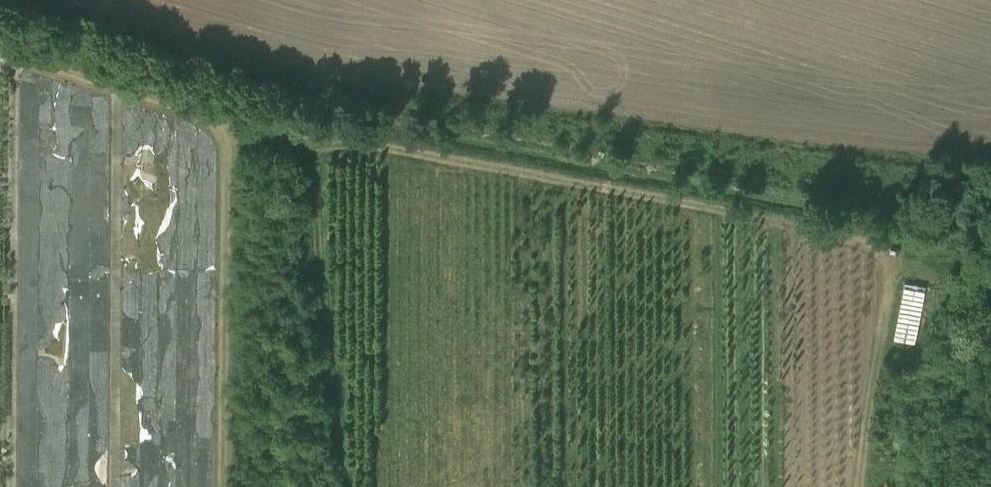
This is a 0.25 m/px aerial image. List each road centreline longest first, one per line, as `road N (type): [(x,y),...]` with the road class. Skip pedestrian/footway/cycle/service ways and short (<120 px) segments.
road 1 (track): [(863,486),(891,256),(742,215),(363,139),(329,143),(308,158),(291,143),(222,133),(118,90)]
road 2 (track): [(114,486),(118,90),(14,64),(11,486)]
road 3 (track): [(341,486),(308,158)]

